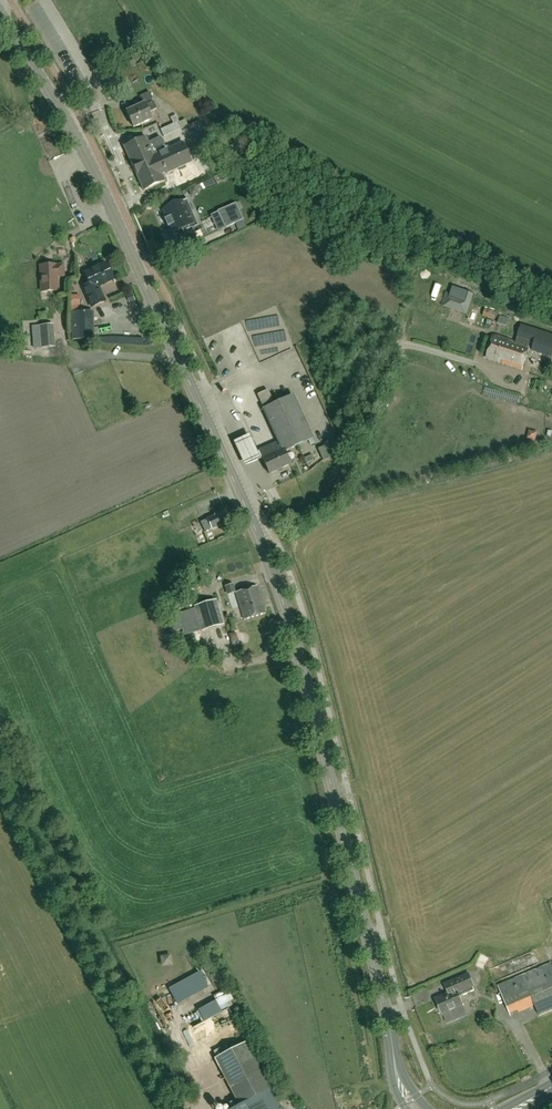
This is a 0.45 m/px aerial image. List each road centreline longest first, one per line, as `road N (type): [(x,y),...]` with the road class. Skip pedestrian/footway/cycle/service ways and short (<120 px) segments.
road 1 (tertiary): [(149,293),(291,628),(394,1061)]
road 2 (tertiary): [(149,293),(83,150),(0,13)]

